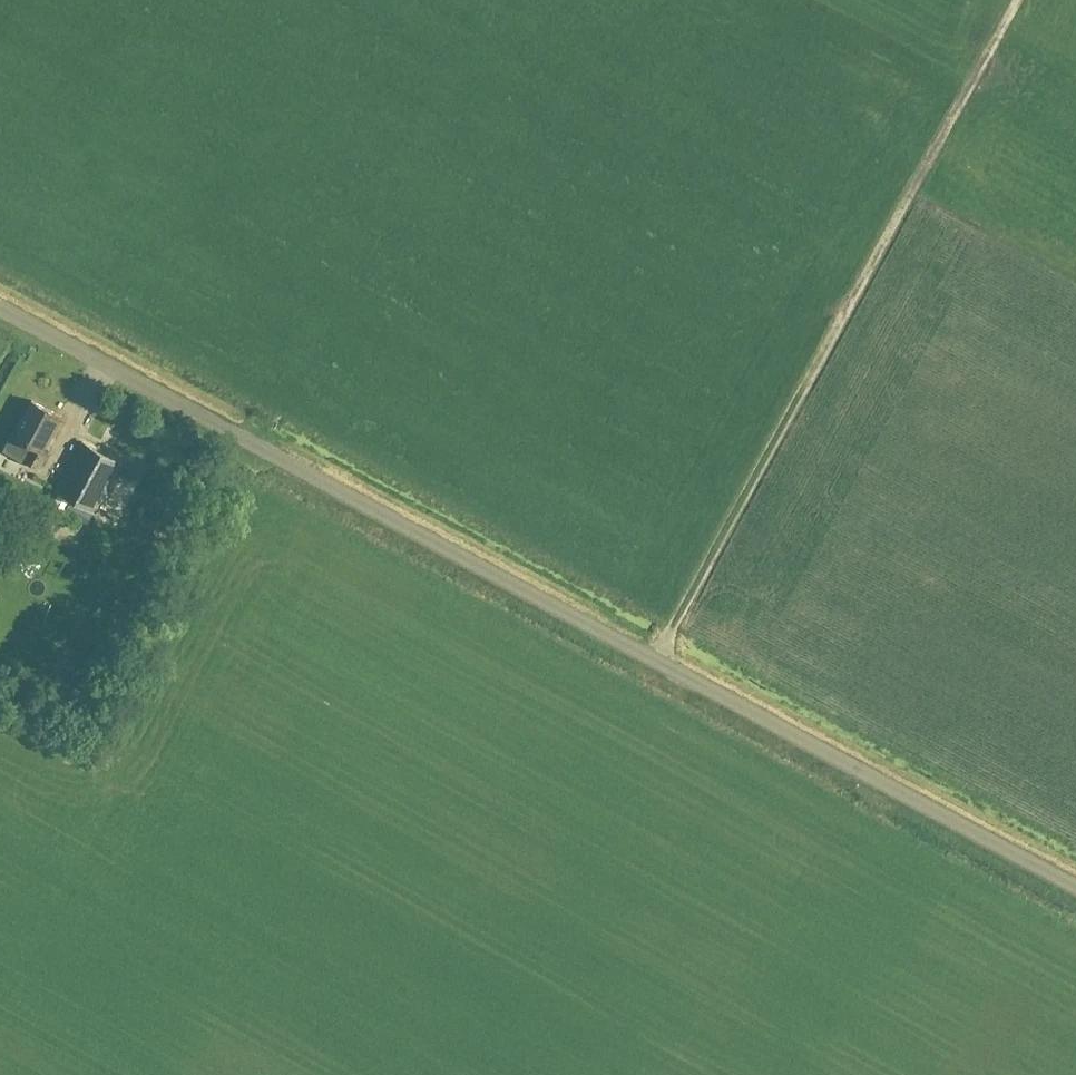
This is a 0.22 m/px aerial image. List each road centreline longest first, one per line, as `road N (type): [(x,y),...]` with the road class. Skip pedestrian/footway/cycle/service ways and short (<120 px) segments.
road 1 (unclassified): [(1075,890),(0,312)]
road 2 (track): [(654,663),(1017,0)]

